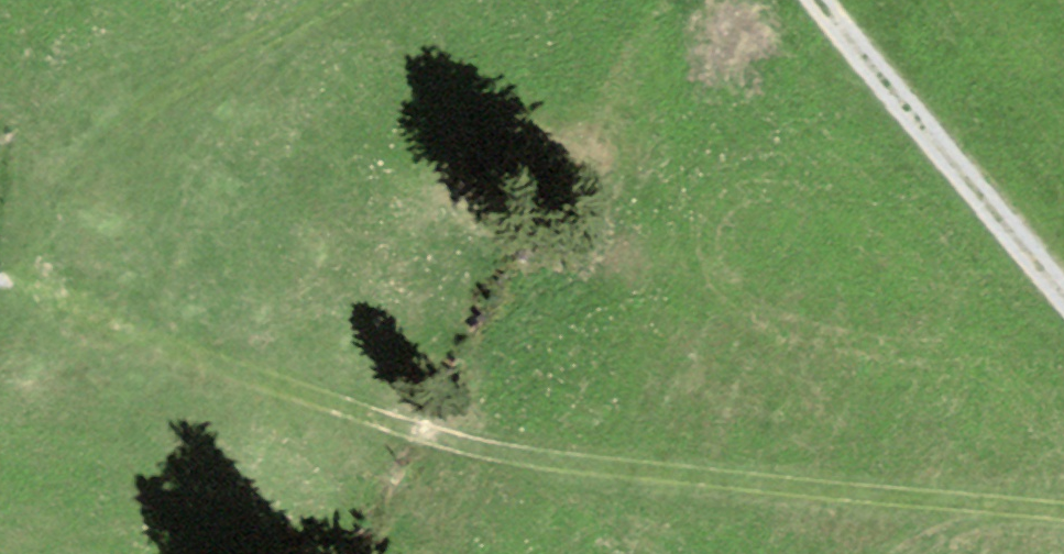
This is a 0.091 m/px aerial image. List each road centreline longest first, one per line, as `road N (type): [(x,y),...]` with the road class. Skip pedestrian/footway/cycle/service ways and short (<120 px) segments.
road 1 (track): [(1046,521),(618,497),(351,417),(12,293)]
road 2 (track): [(1063,295),(816,0)]
road 3 (track): [(57,119),(323,30),(373,0)]
road 4 (track): [(1063,524),(1046,521),(921,553)]

